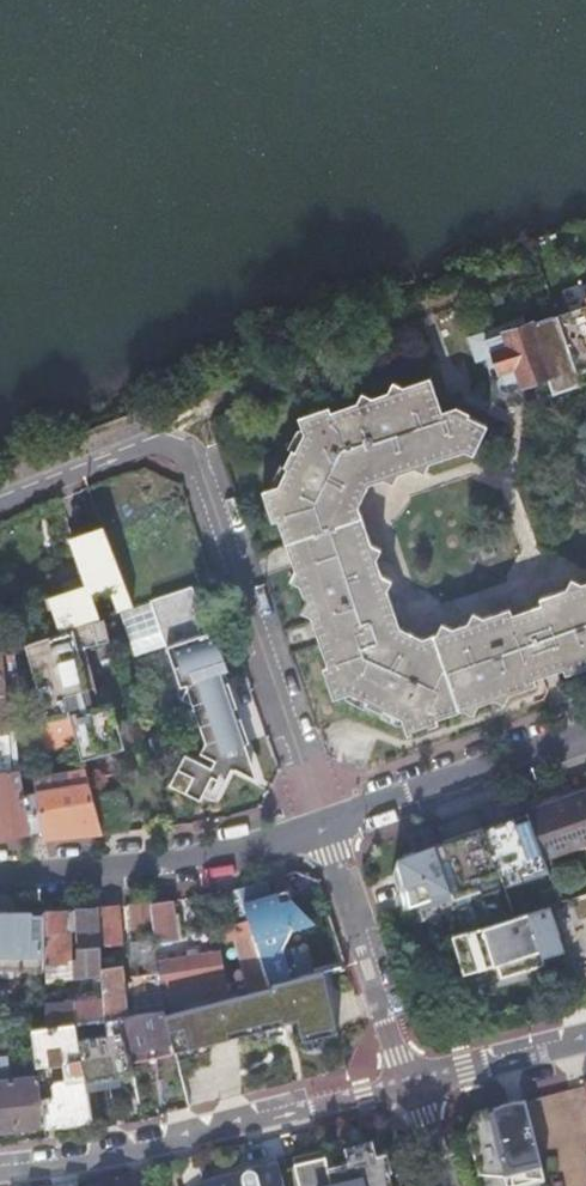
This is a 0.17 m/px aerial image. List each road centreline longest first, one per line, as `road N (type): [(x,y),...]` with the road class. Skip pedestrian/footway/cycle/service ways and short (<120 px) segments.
road 1 (residential): [(0,503),(188,431),(326,828)]
road 2 (residential): [(0,1169),(412,1082)]
road 3 (residential): [(326,828),(152,868),(0,875)]
road 4 (residential): [(585,736),(326,828)]
road 5 (residential): [(326,828),(397,1055),(412,1082)]
road 6 (residential): [(412,1082),(585,1036)]

